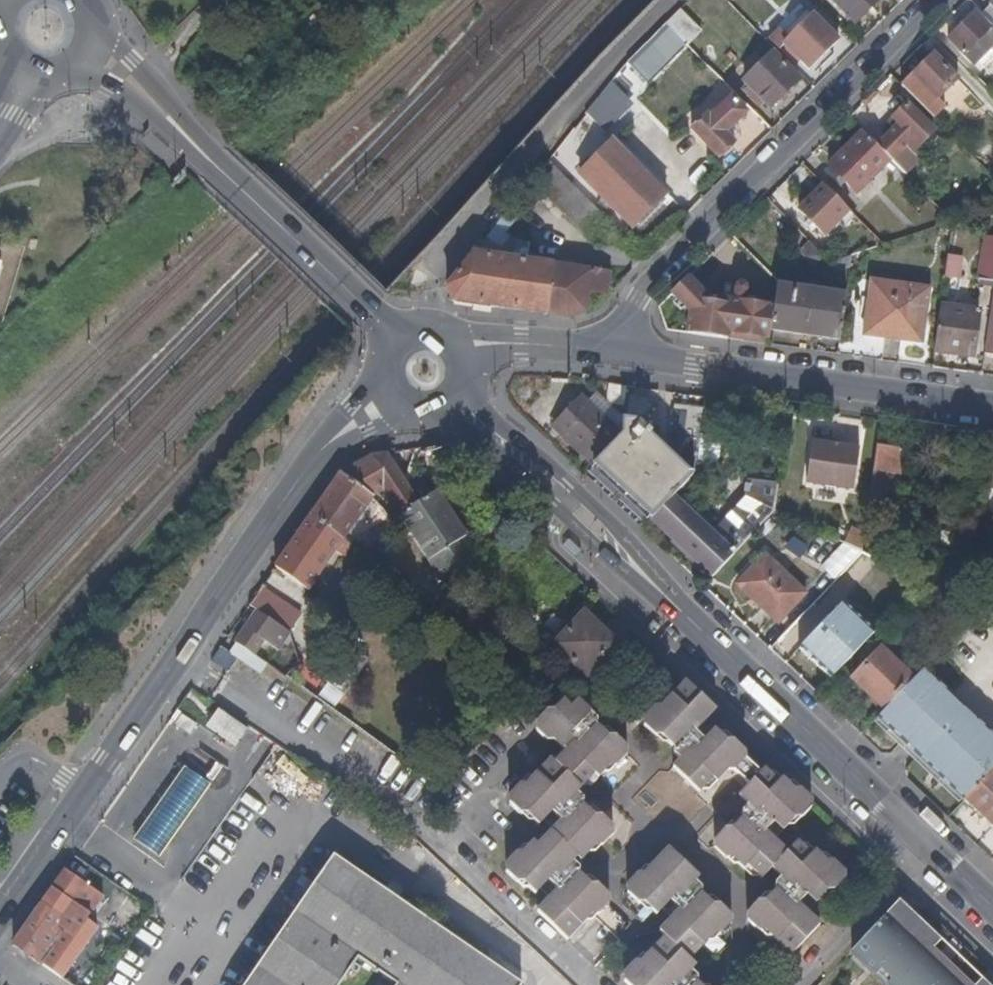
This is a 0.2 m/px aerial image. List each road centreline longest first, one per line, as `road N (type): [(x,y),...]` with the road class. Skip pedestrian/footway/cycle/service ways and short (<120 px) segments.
road 1 (tertiary): [(0,922),(262,531),(327,448)]
road 2 (residential): [(602,351),(637,300),(934,0)]
road 3 (secondary): [(992,911),(677,608)]
road 4 (residential): [(602,351),(992,413)]
road 5 (secondary): [(677,608),(593,507),(477,404),(466,377)]
road 6 (secondary): [(432,414),(498,449),(599,548),(677,608)]
road 7 (secondary): [(402,339),(197,151)]
road 8 (secondary): [(197,151),(94,15)]
road 9 (secondary): [(71,74),(112,79),(197,151)]

